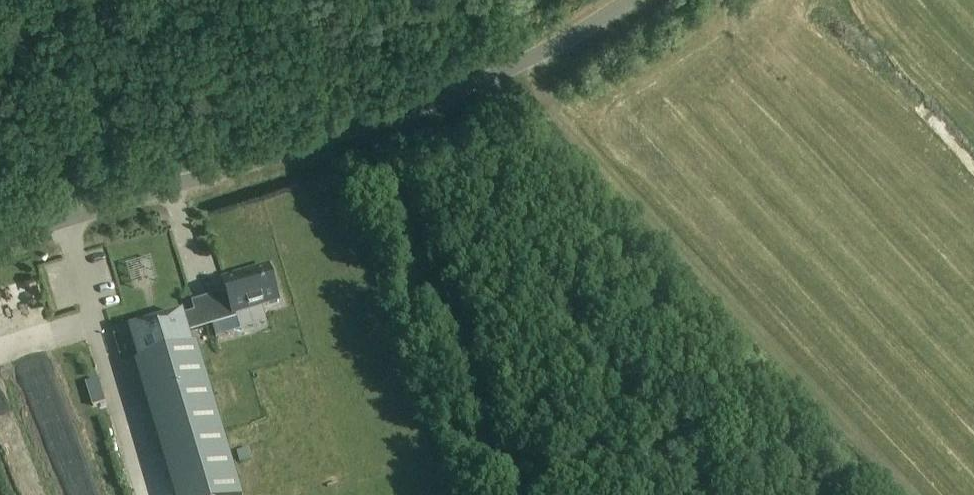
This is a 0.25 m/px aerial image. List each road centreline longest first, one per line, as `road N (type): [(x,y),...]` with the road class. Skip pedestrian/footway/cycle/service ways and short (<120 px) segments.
road 1 (unclassified): [(0,241),(382,118),(500,72),(628,0)]
road 2 (track): [(382,118),(522,494)]
road 3 (track): [(286,0),(233,128),(232,166)]

